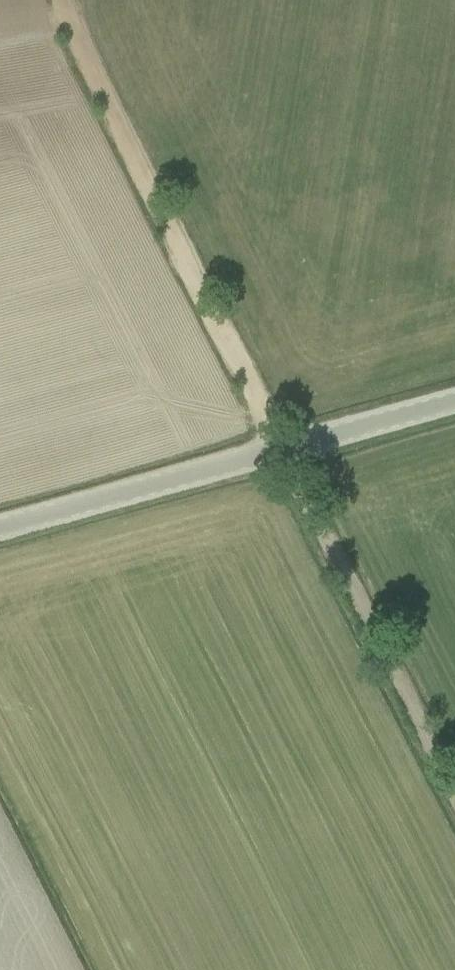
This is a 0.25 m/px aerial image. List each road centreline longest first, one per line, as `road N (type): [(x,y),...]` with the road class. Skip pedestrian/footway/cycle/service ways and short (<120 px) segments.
road 1 (track): [(277,448),(65,31),(60,0)]
road 2 (tertiary): [(0,527),(454,400)]
road 3 (track): [(277,448),(454,798)]

